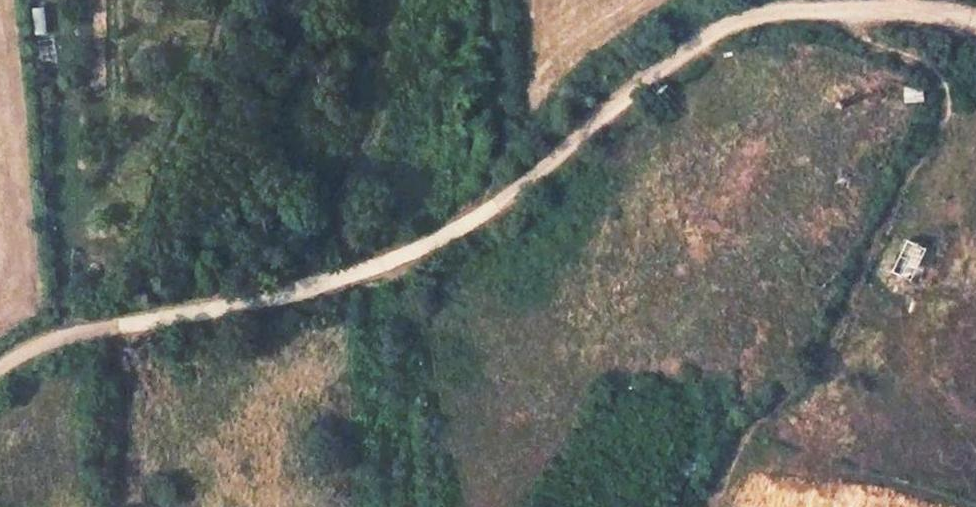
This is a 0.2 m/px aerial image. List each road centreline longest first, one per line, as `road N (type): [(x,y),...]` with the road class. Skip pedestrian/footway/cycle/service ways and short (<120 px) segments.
road 1 (track): [(975,25),(845,9),(742,19),(672,61),(475,222),(346,278),(111,330)]
road 2 (track): [(845,9),(866,41),(937,76),(946,110),(862,261),(834,334),(802,382),(753,424),(729,464)]
road 3 (track): [(475,222),(497,139),(489,0)]

